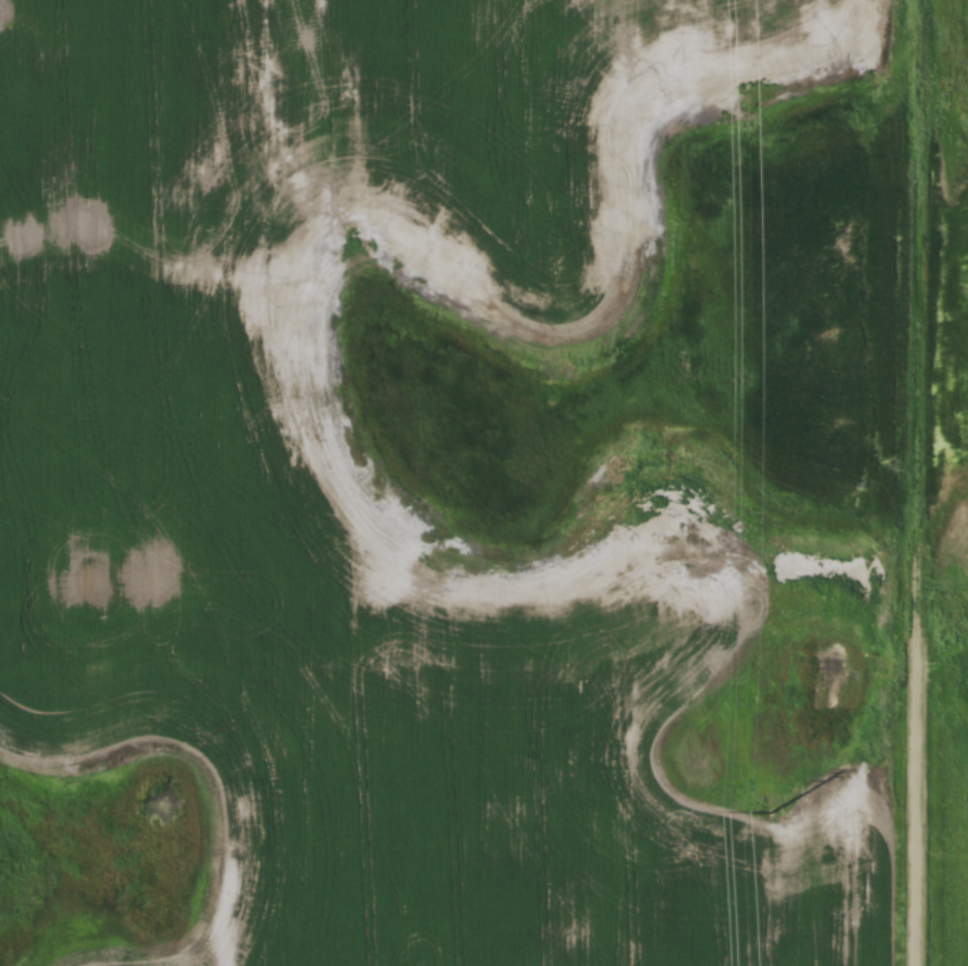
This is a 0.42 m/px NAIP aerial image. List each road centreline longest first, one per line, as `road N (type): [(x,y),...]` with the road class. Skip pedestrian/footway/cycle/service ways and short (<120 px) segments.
road 1 (track): [(916,965),(919,0)]

